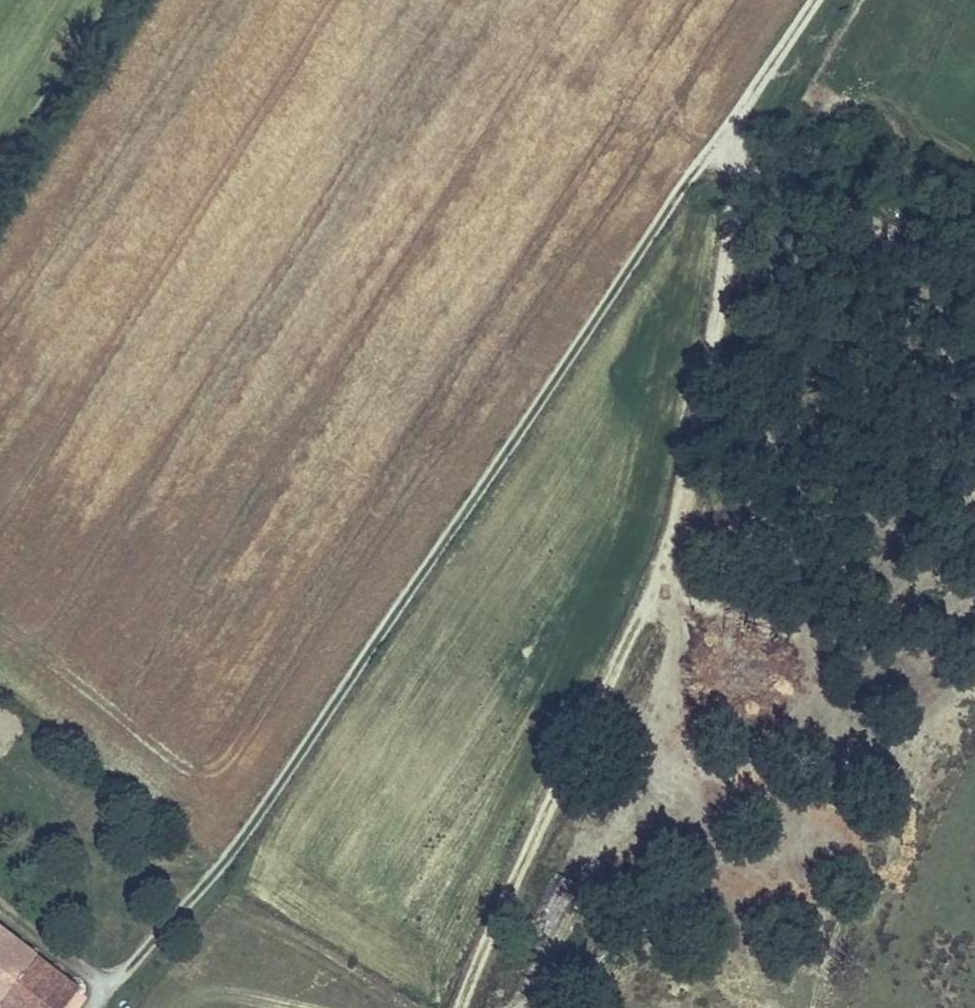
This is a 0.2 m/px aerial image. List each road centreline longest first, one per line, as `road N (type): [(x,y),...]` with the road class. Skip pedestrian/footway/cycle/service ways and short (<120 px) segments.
road 1 (track): [(224,854),(810,0)]

